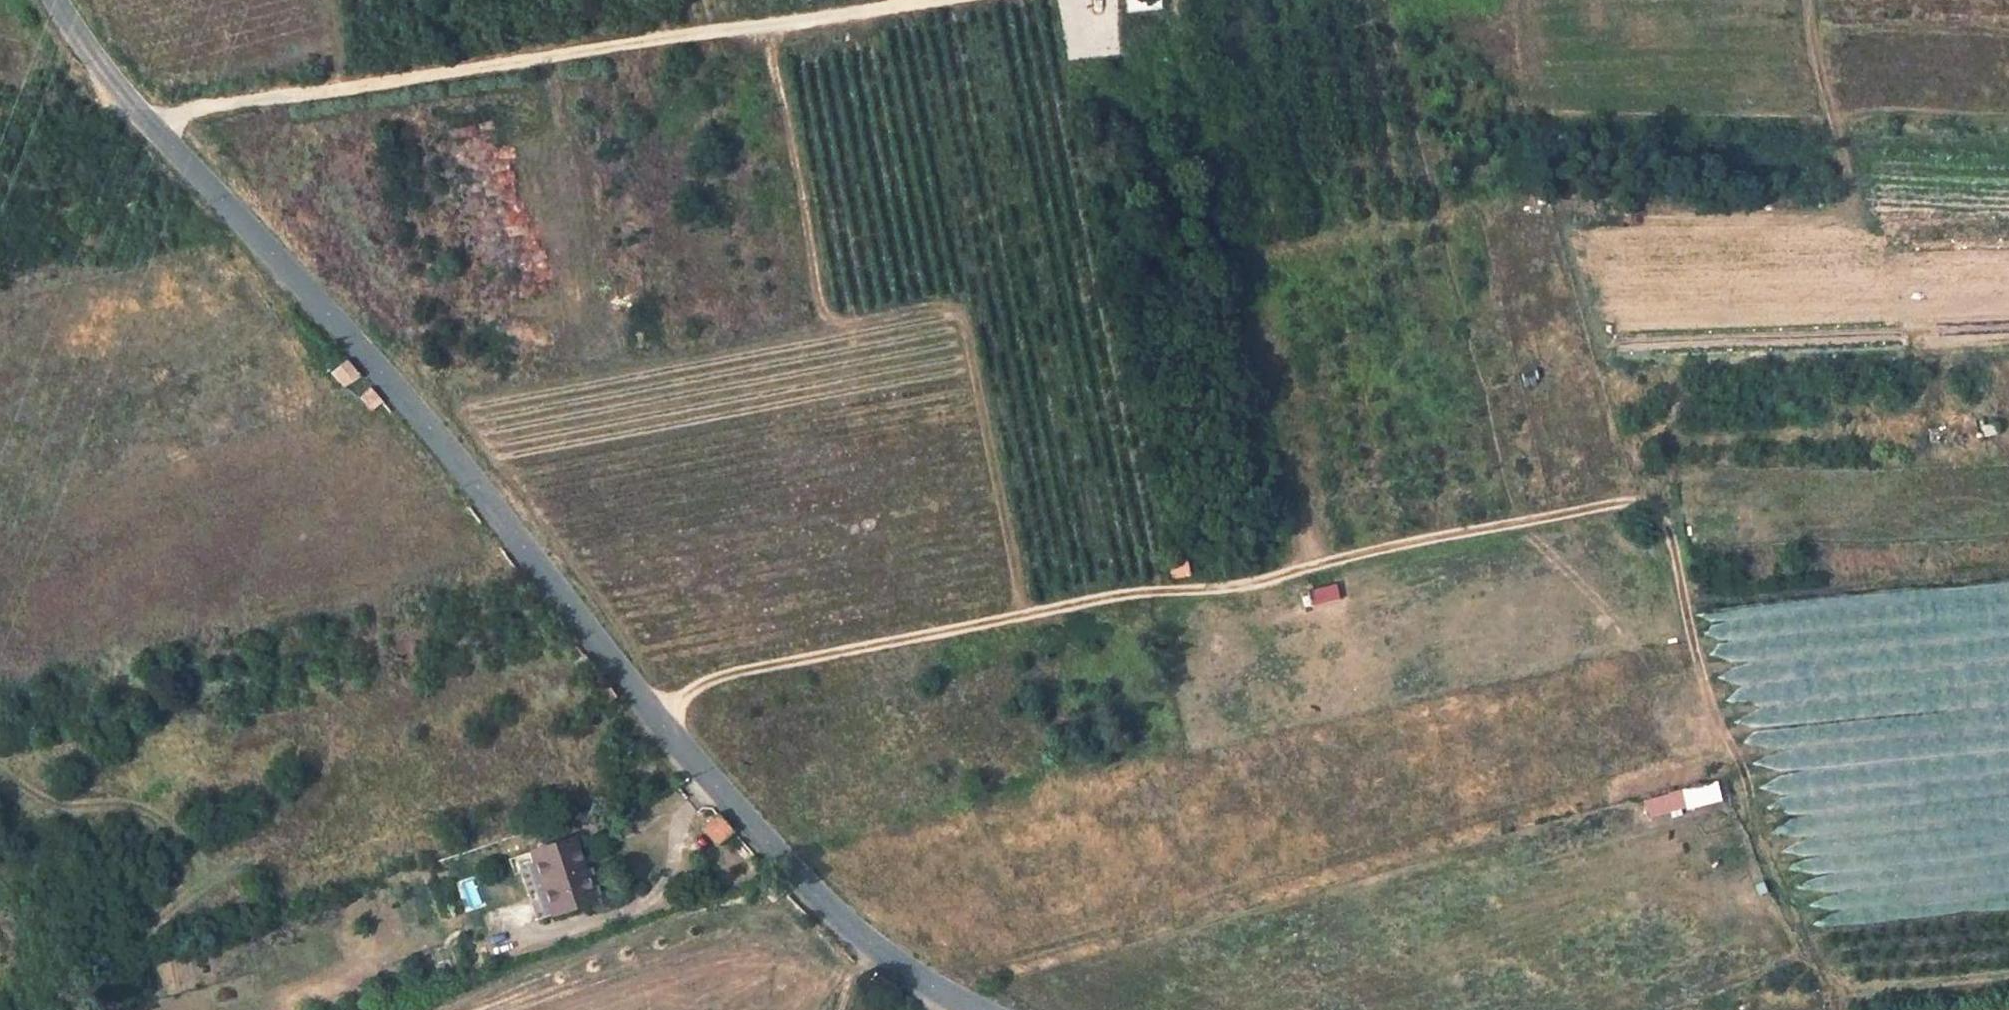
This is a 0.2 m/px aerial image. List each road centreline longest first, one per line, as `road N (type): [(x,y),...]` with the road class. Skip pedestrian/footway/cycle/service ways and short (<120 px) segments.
road 1 (tertiary): [(986,1009),(866,949),(740,812),(352,339),(90,66),(57,0)]
road 2 (track): [(661,716),(705,680),(1133,592),(1266,581),(1376,550),(1622,502),(1649,506),(1670,526),(1703,678),(1728,742)]
road 3 (track): [(154,132),(286,91),(930,0)]

